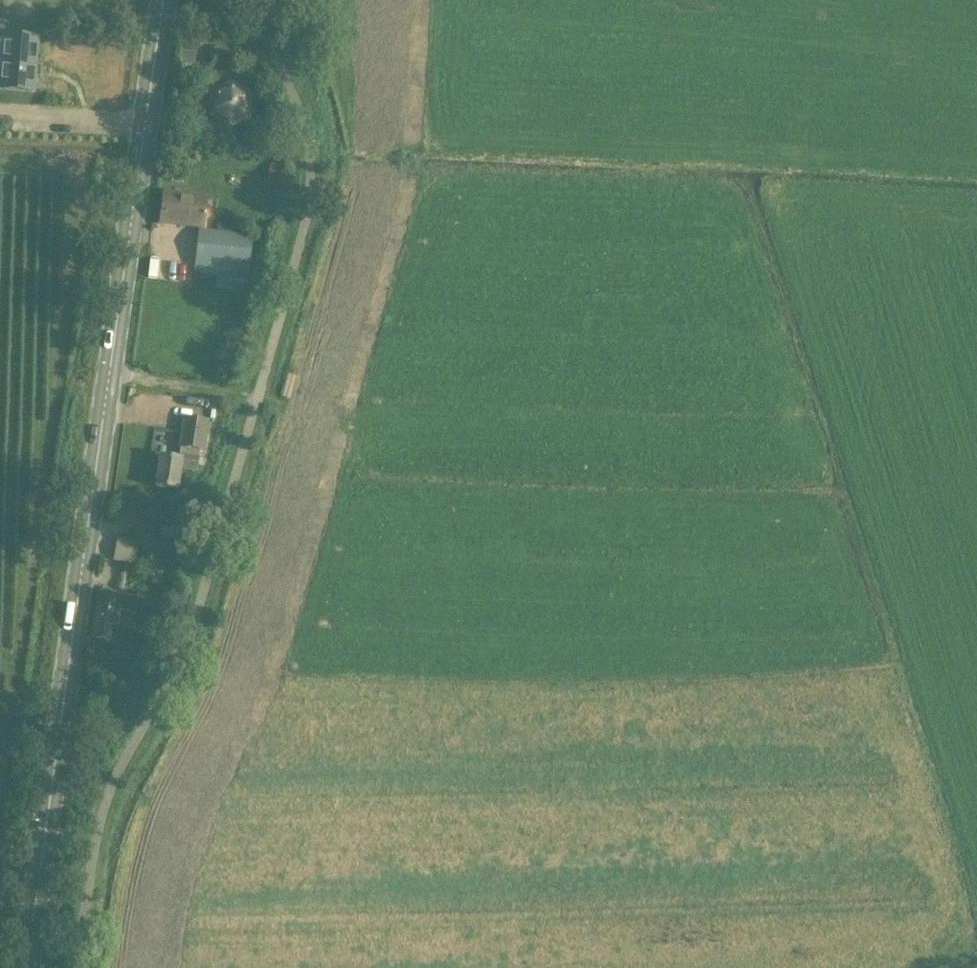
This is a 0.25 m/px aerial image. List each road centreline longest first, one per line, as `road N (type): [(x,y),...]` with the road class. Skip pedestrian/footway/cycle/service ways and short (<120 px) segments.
road 1 (secondary): [(28,967),(158,0)]

